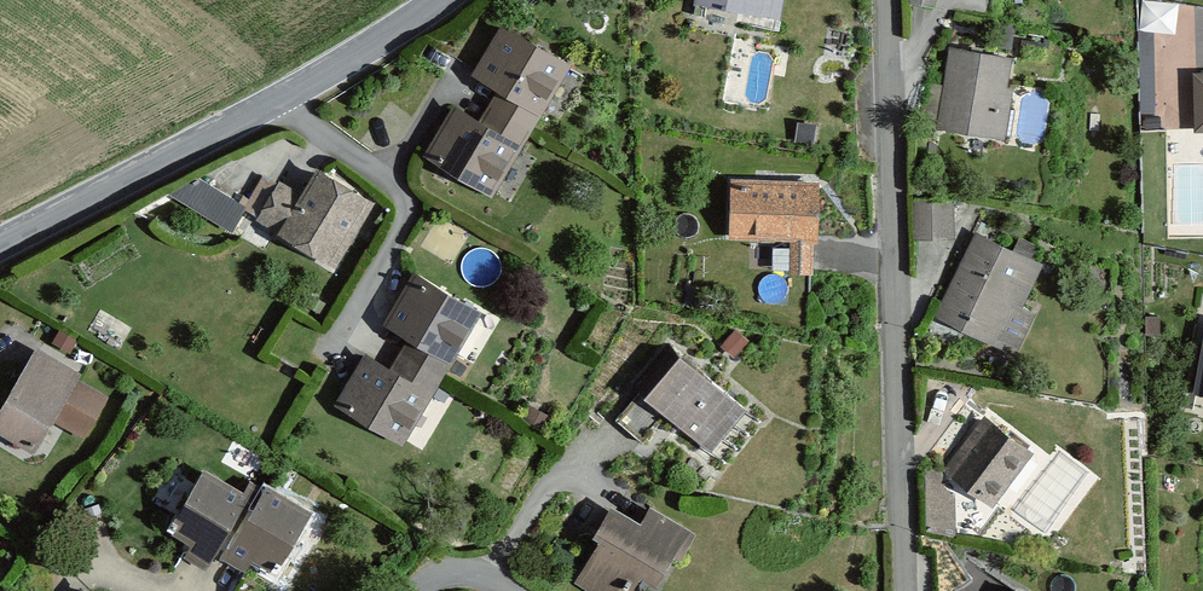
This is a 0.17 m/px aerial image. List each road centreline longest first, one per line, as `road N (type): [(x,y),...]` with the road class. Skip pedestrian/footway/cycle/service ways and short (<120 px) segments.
road 1 (residential): [(899,0),(907,590)]
road 2 (tertiary): [(0,249),(285,105),(447,0)]

